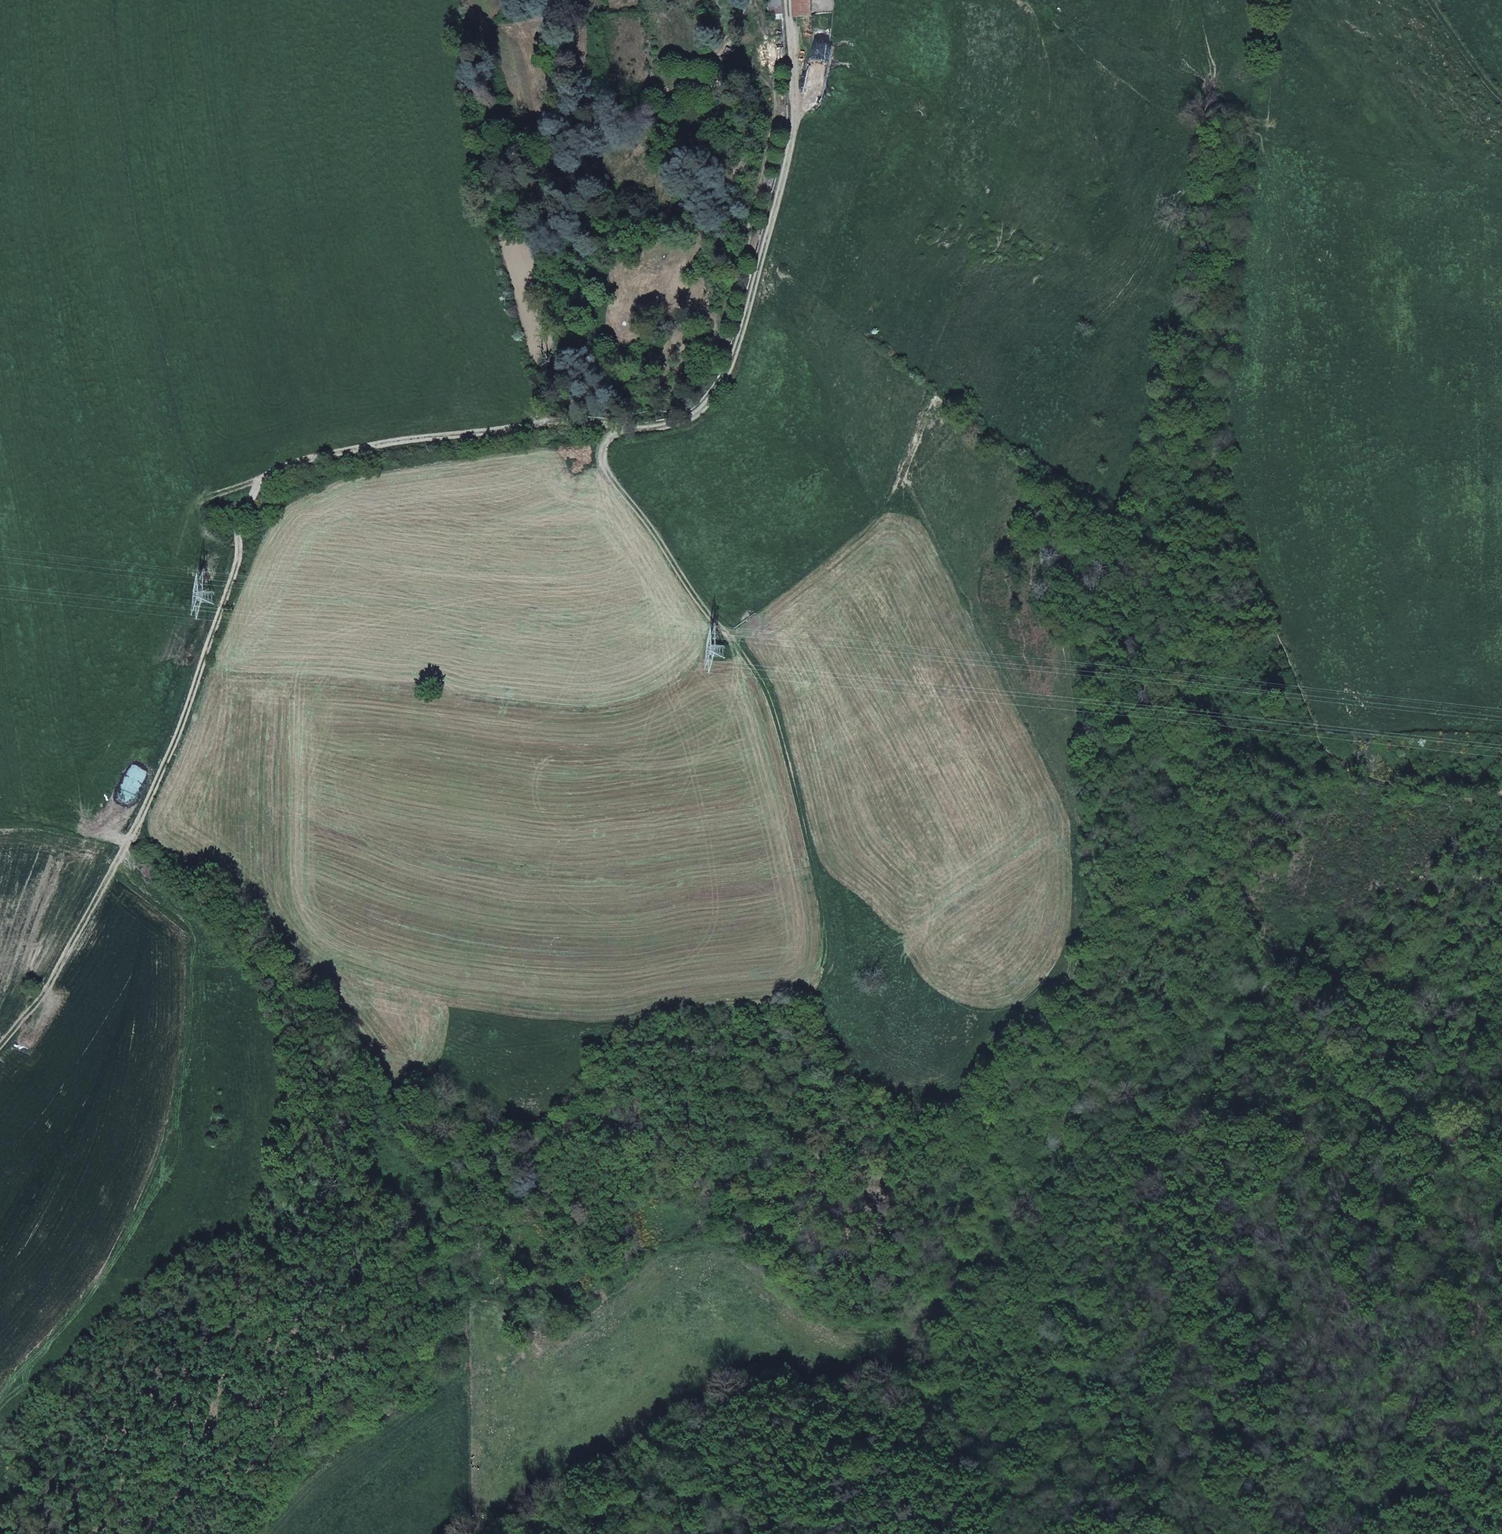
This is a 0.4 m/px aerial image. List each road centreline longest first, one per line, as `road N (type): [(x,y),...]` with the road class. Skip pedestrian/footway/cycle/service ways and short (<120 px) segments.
road 1 (track): [(788,32),(792,139),(732,358),(715,395),(689,416),(609,437),(603,454),(610,478),(708,618),(762,679),(824,923),(821,969),(803,991),(627,1016)]
road 2 (track): [(1501,97),(1430,0)]

